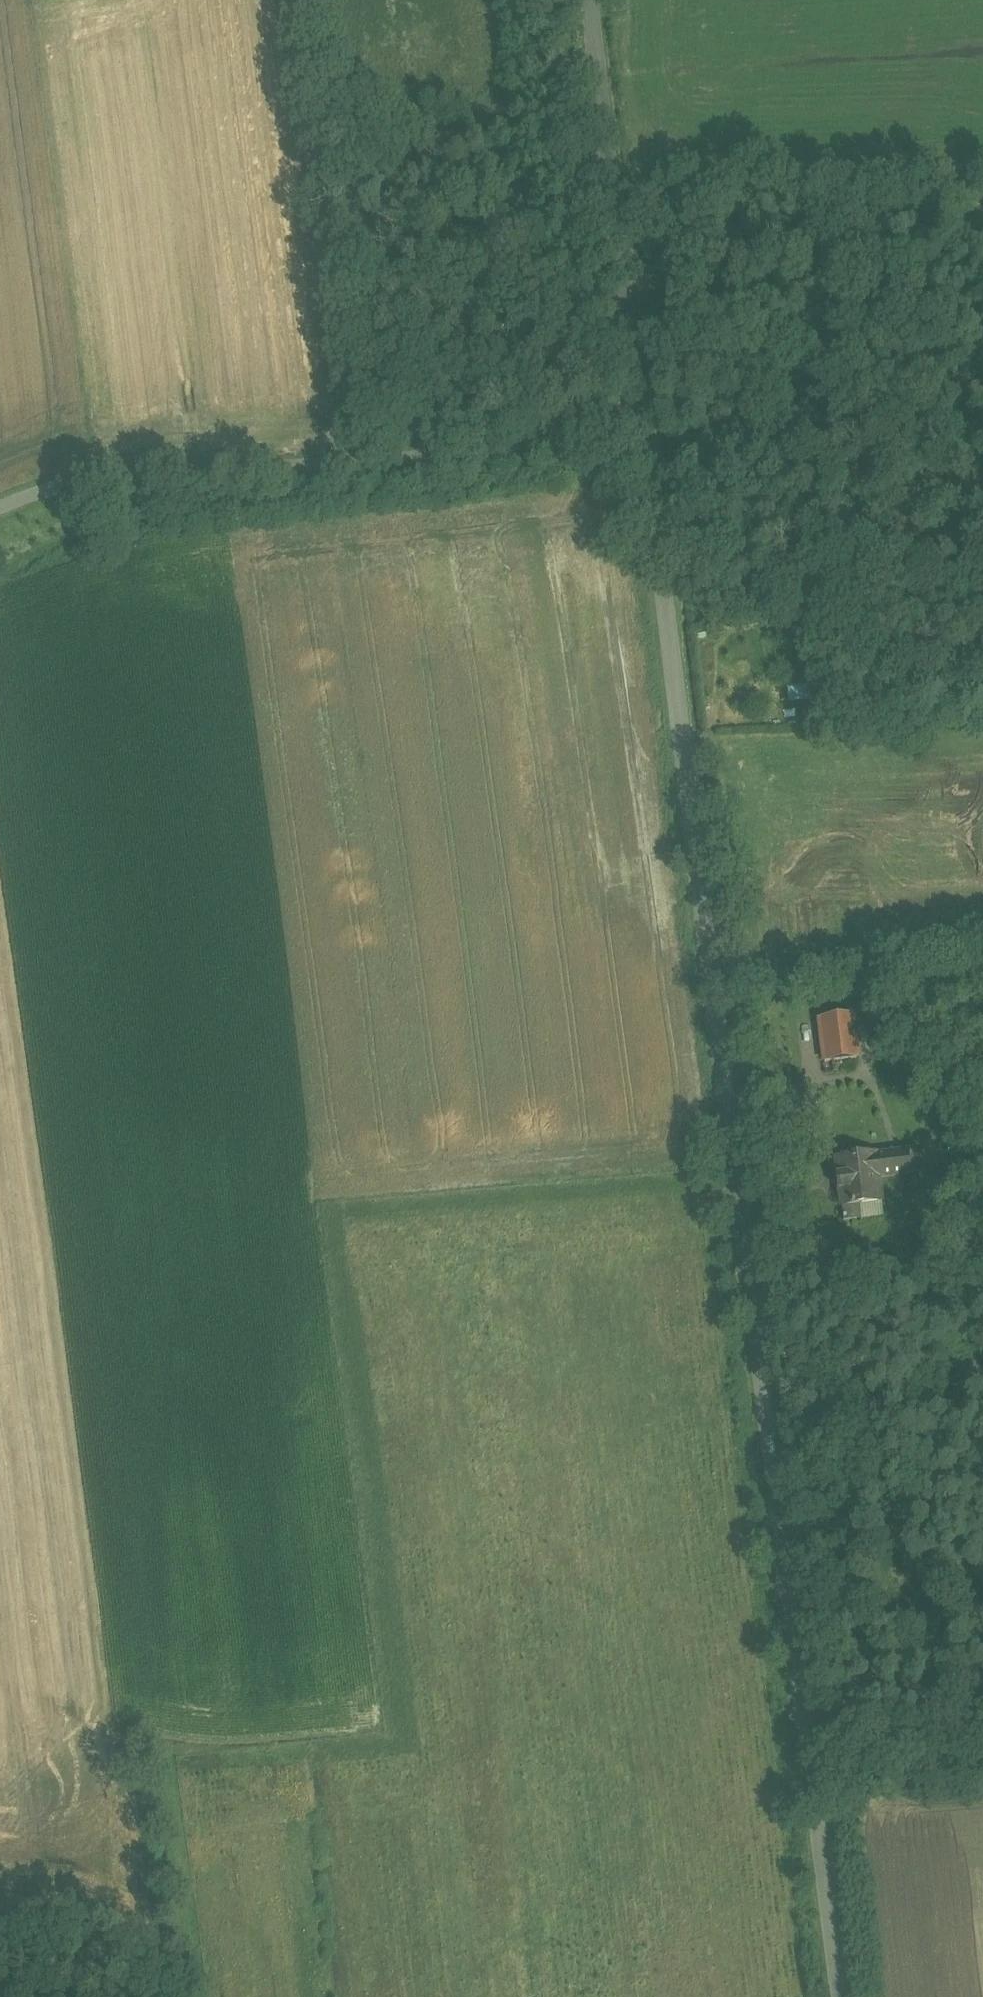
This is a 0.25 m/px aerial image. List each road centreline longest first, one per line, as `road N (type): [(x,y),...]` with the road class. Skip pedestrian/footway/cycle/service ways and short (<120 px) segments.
road 1 (unclassified): [(847,1996),(653,434)]
road 2 (unclassified): [(0,521),(58,502),(242,475),(653,434)]
road 3 (unclassified): [(653,434),(597,0)]

